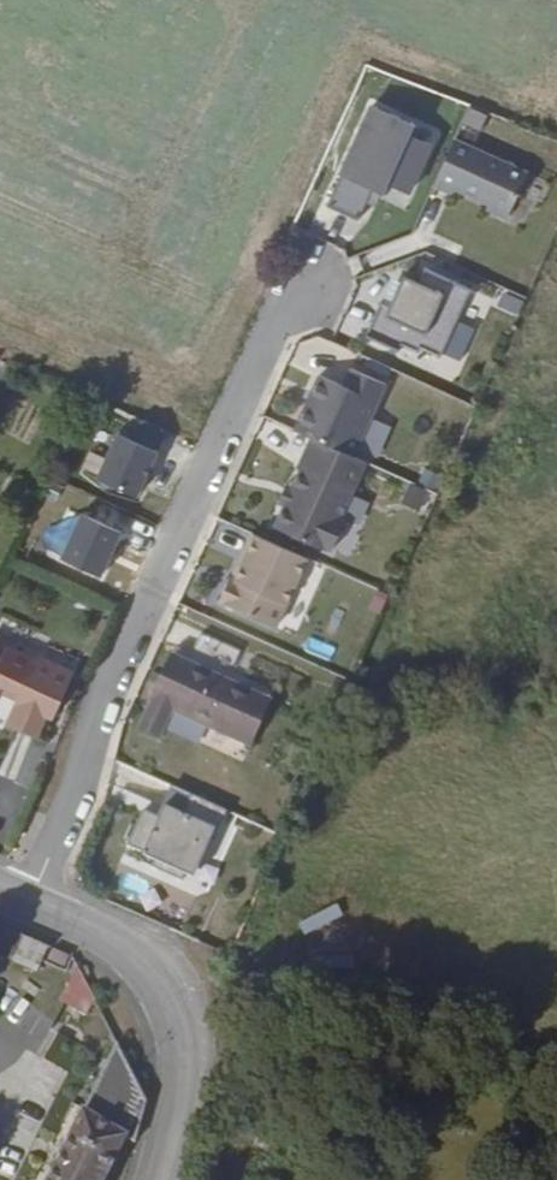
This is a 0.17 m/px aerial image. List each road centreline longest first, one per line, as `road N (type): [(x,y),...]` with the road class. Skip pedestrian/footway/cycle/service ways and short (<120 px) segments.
road 1 (residential): [(38,906),(99,700),(308,264)]
road 2 (tertiary): [(160,1179),(186,1090),(177,1001),(105,935),(38,906)]

